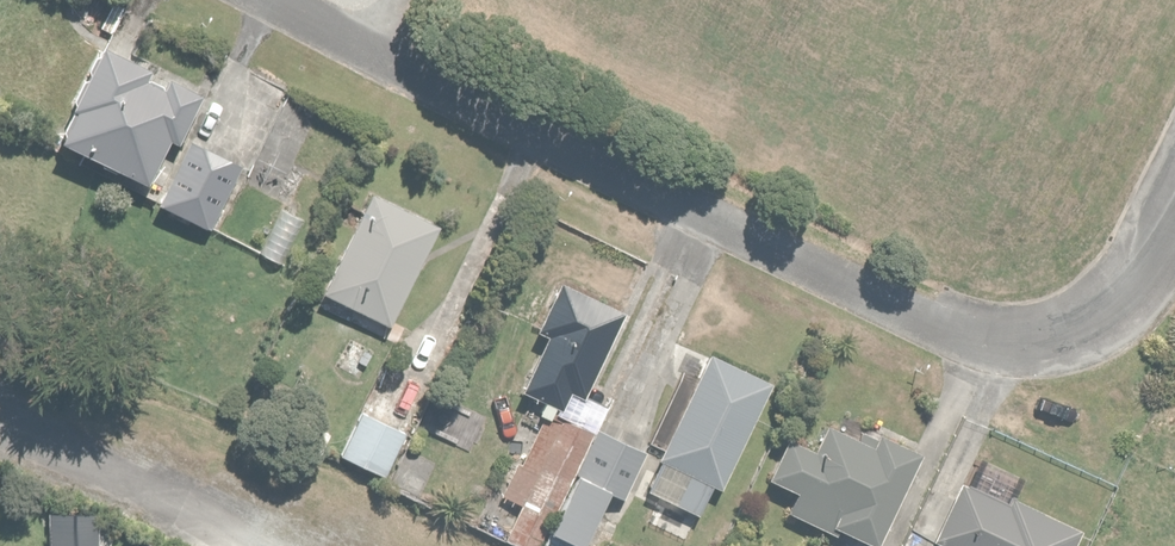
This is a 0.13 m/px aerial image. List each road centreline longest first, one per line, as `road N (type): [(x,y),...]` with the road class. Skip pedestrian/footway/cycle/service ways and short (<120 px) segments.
road 1 (residential): [(266,0),(941,334),(992,346),(1049,342),(1094,326),(1157,275),(1174,240)]

